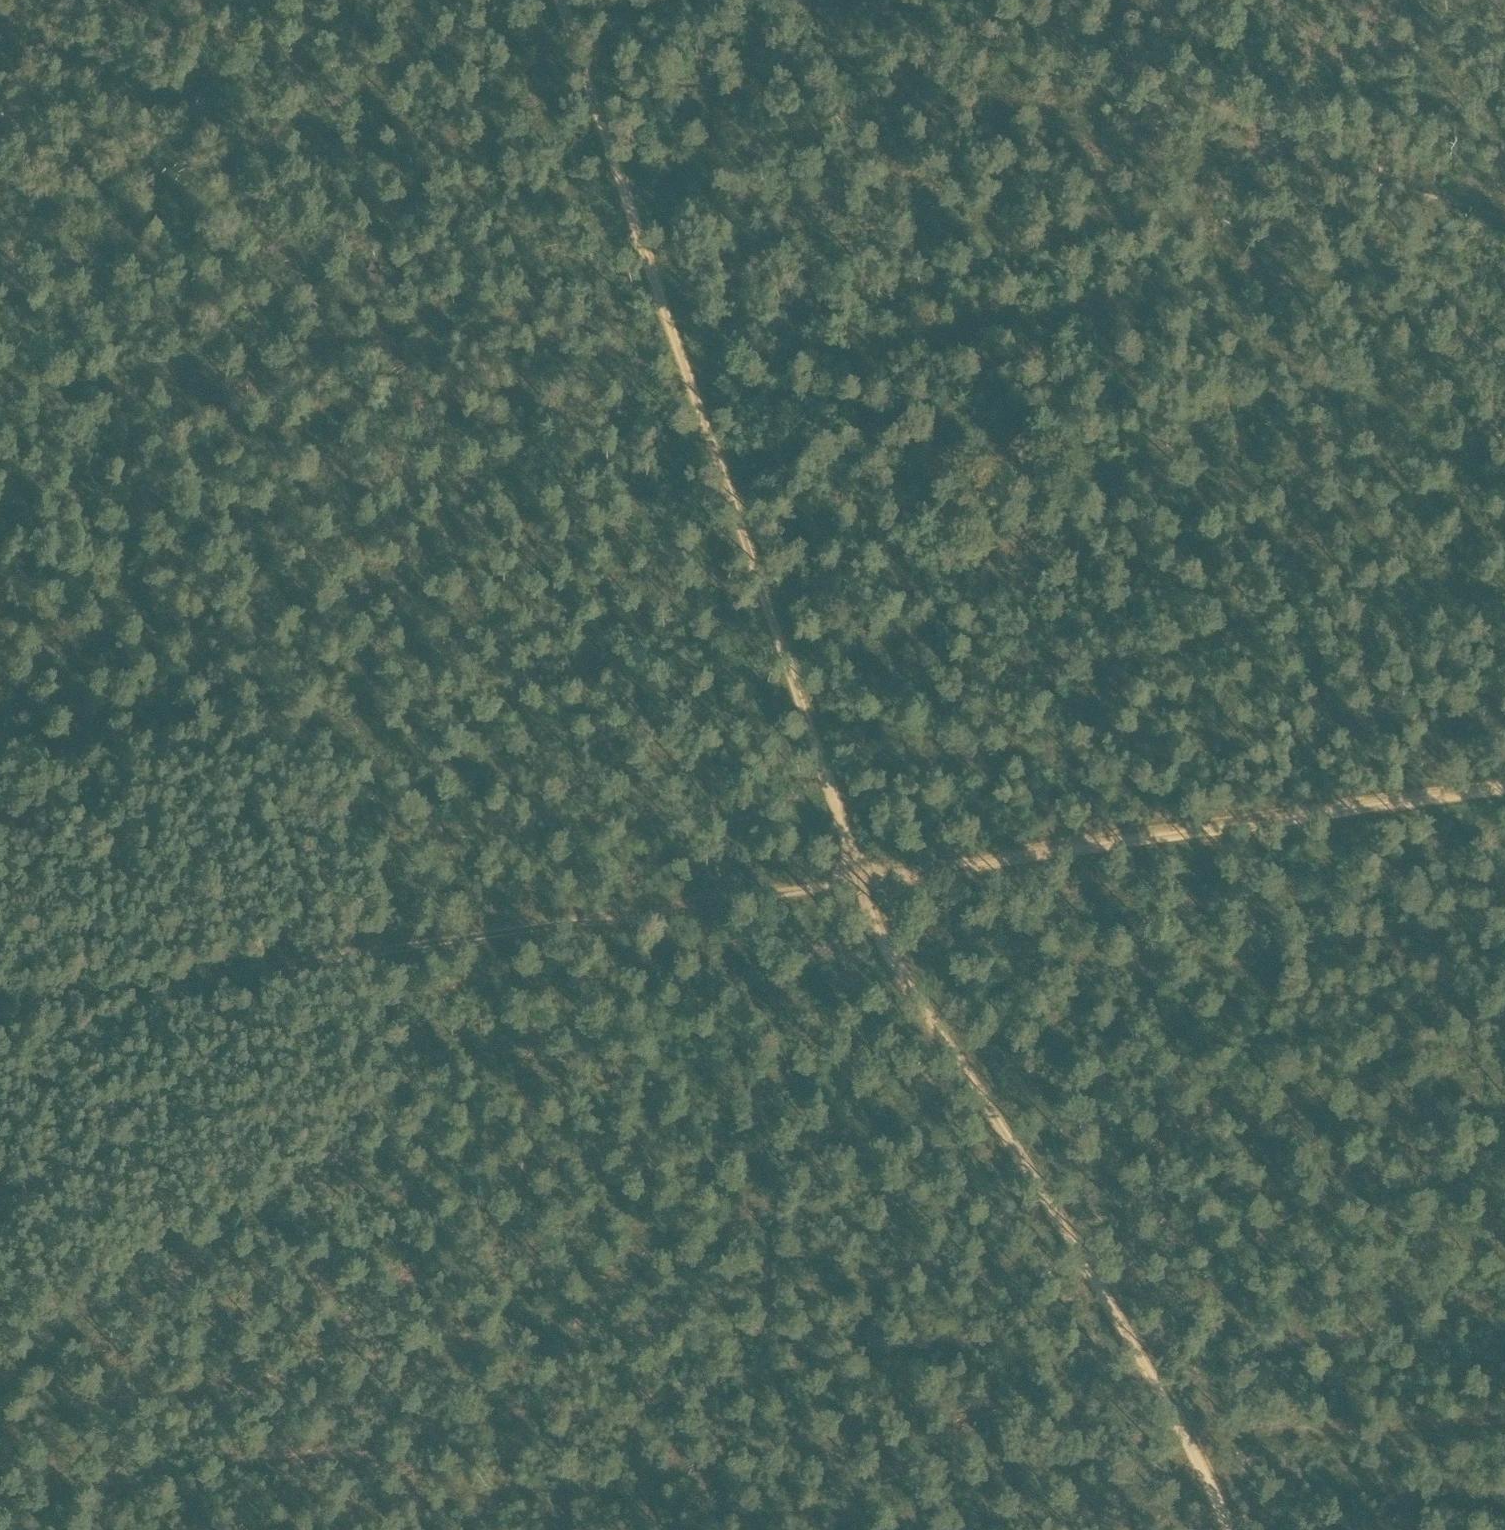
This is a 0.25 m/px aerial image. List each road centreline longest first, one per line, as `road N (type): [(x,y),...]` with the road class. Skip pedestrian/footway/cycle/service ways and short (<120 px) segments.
road 1 (track): [(555,0),(861,887)]
road 2 (track): [(1504,792),(861,887)]
road 3 (track): [(861,887),(884,948),(1184,1439)]
road 4 (track): [(861,887),(368,955)]
road 5 (track): [(1184,1439),(1504,1419)]

